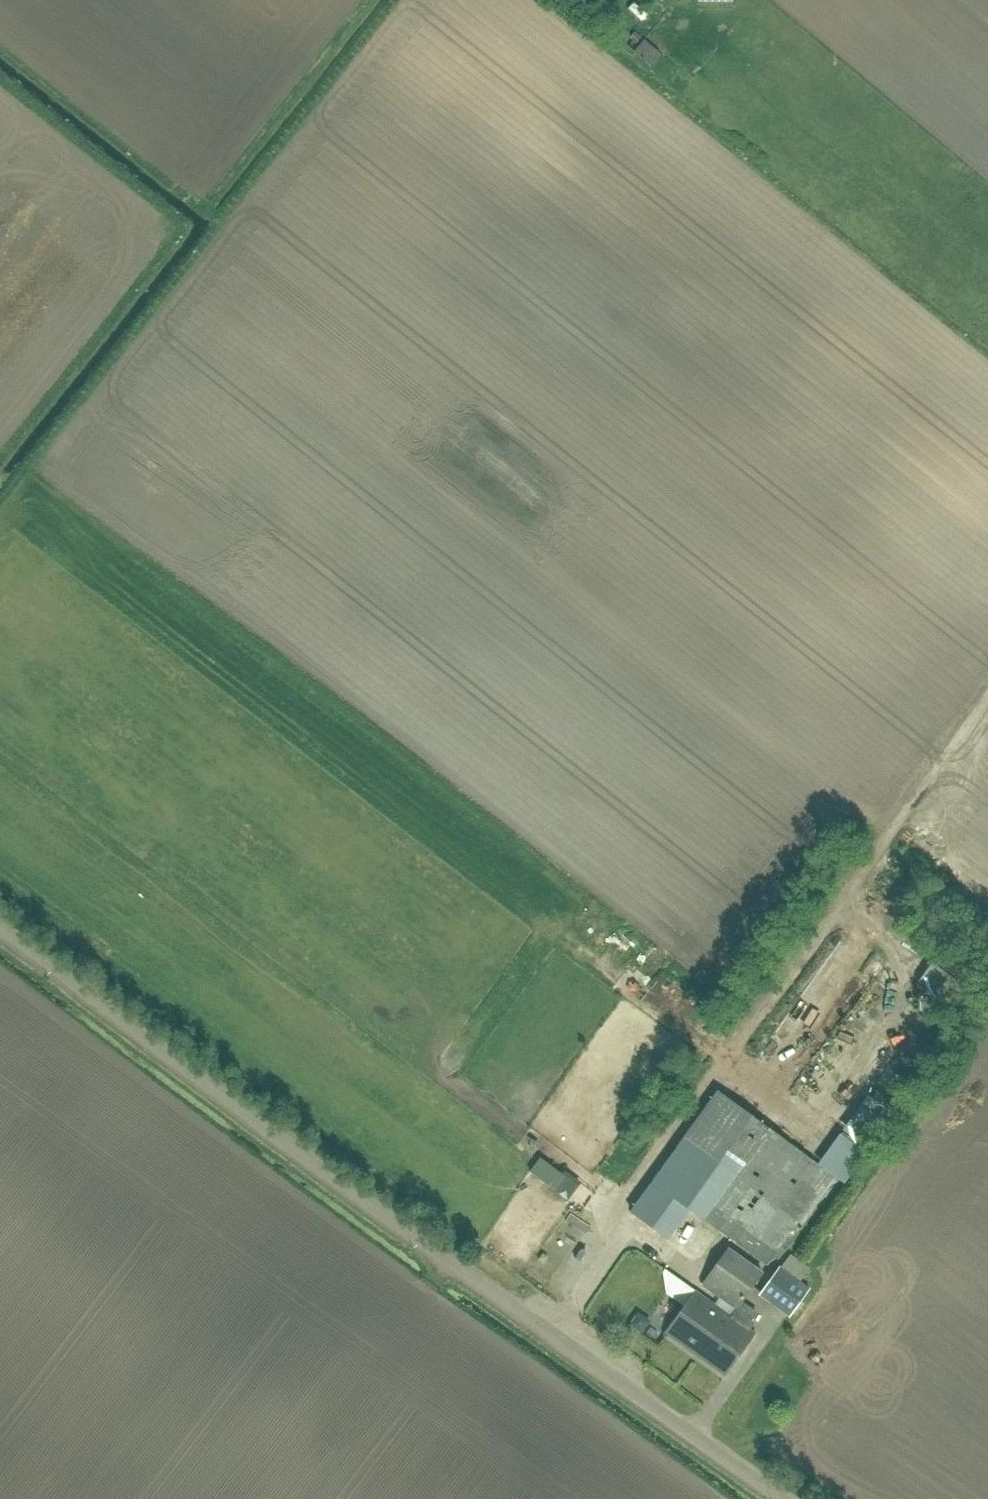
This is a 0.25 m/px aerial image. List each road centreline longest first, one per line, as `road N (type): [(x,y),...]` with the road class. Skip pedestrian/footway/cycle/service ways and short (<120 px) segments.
road 1 (unclassified): [(783,1498),(0,928)]

